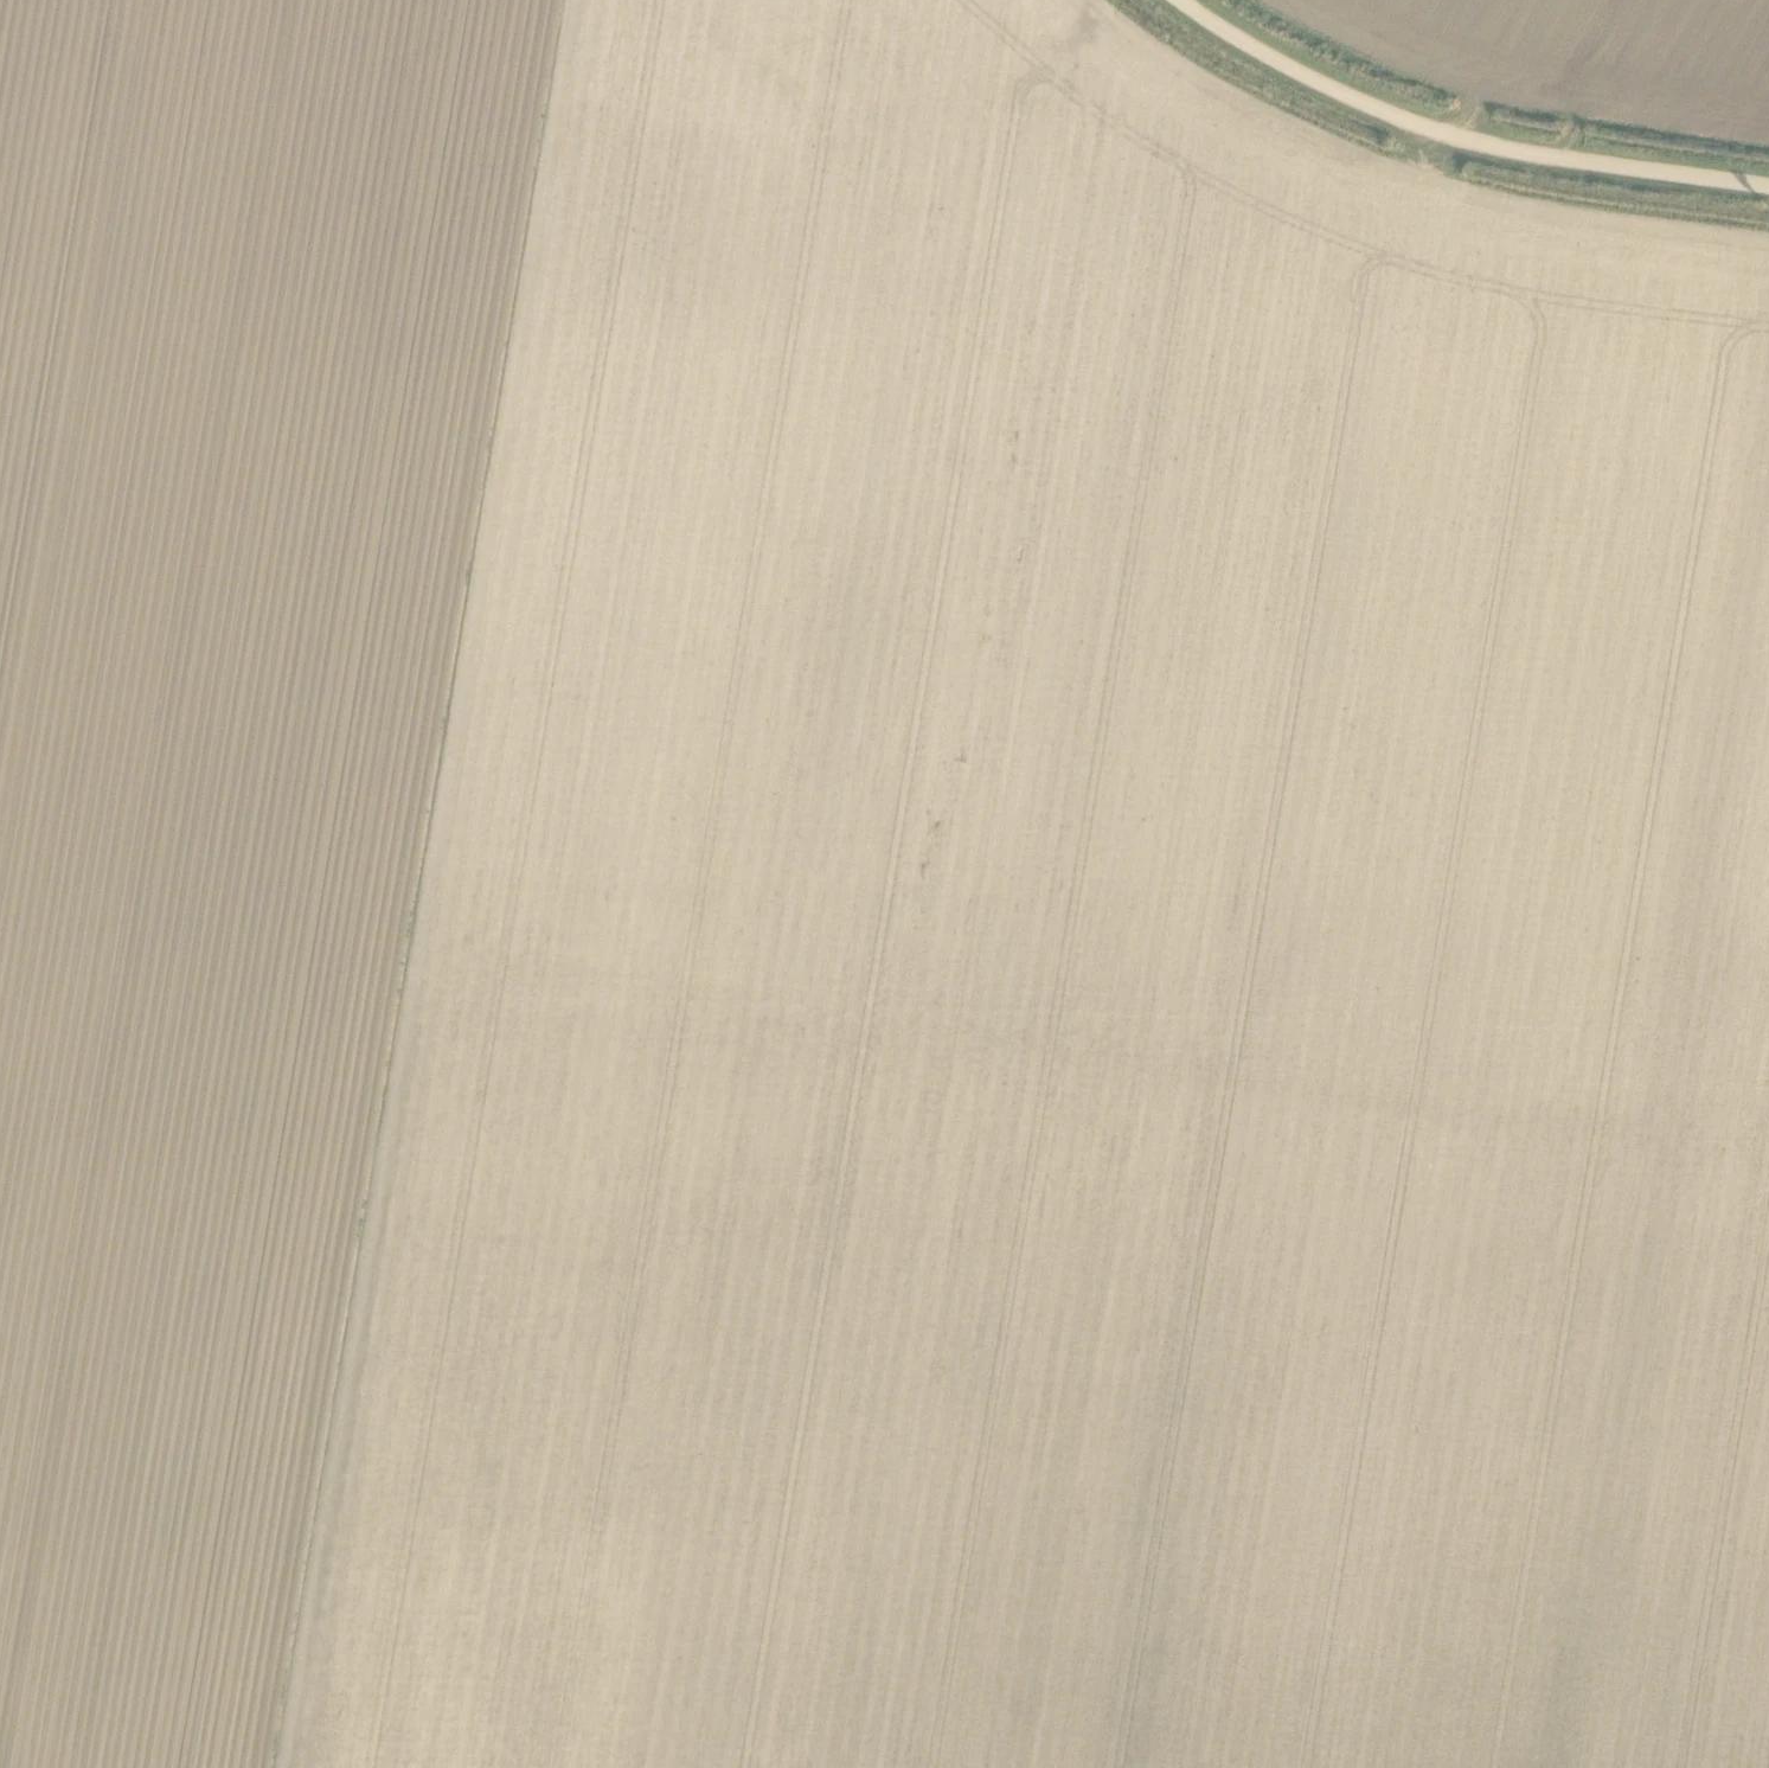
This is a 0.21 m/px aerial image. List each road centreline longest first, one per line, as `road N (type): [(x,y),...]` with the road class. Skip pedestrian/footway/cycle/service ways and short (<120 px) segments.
road 1 (unclassified): [(1768,196),(1595,171),(1322,86),(1170,0)]

